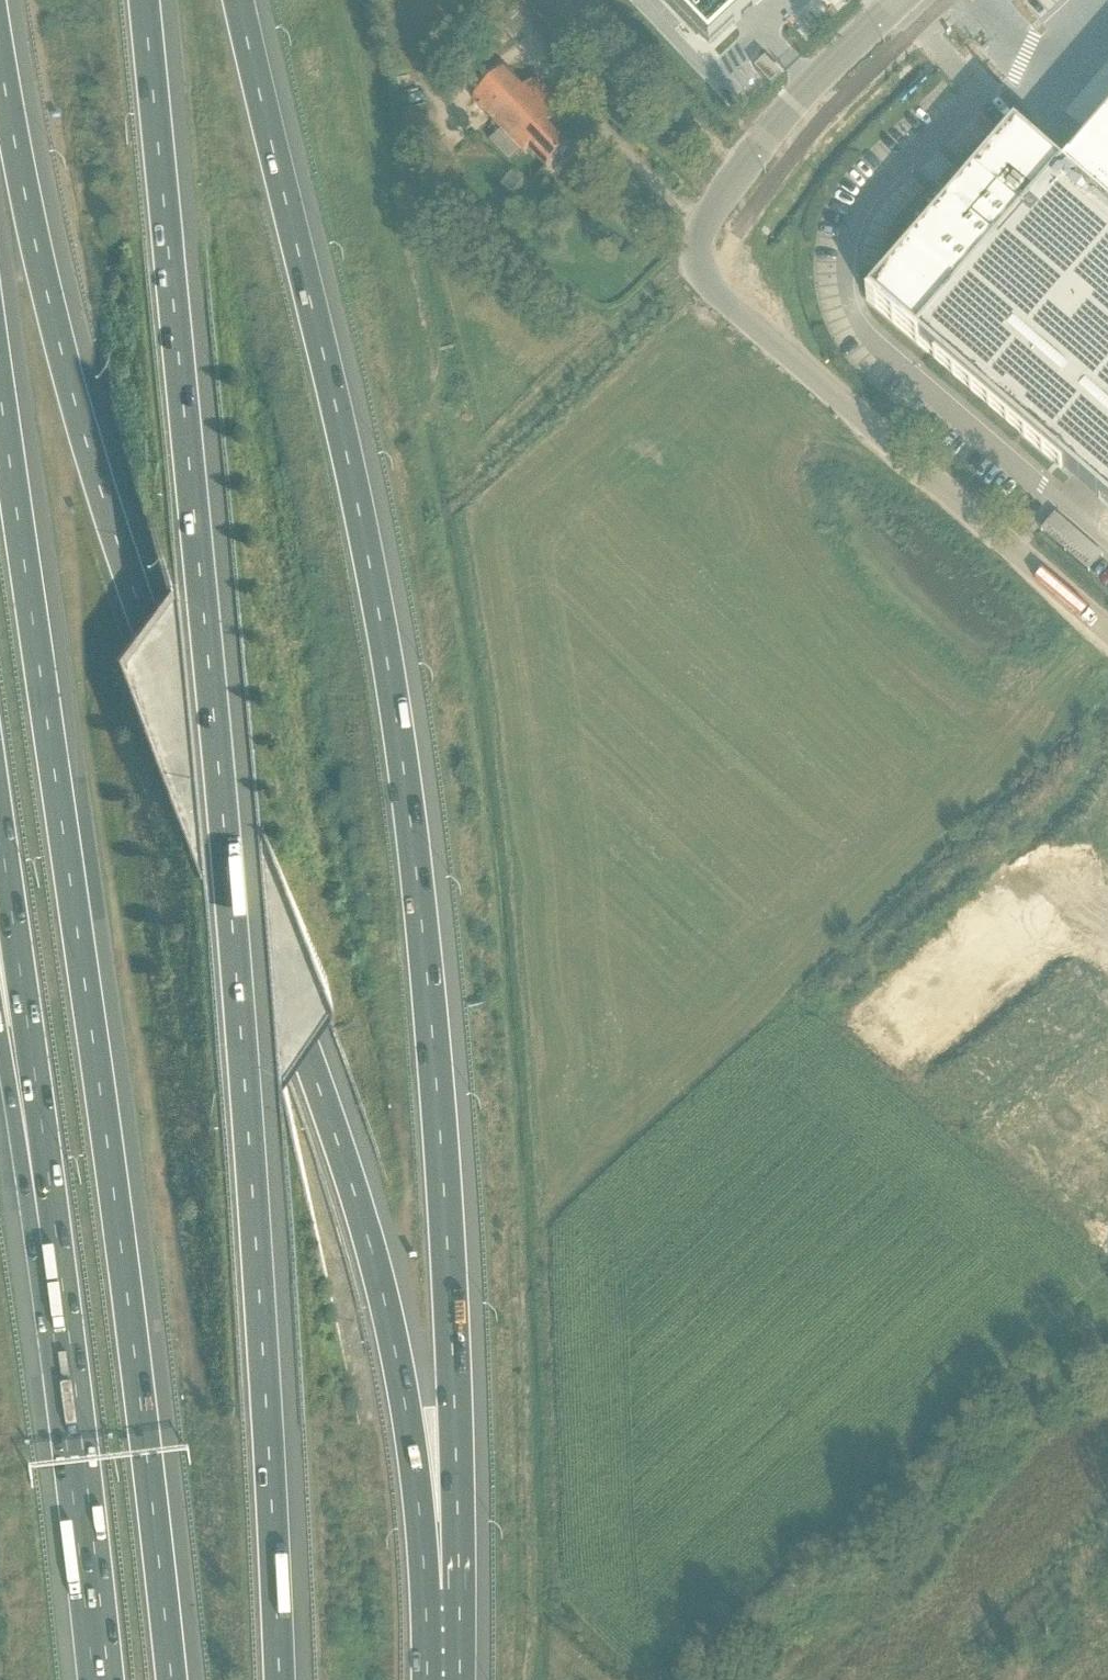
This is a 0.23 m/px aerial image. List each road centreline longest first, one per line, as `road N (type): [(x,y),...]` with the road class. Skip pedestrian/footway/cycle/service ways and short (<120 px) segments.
road 1 (motorway): [(286,1679),(262,1211),(146,0)]
road 2 (motorway): [(440,1593),(451,1410),(447,1200),(417,855),(338,404),(240,0)]
road 3 (motorway): [(440,1593),(405,1368),(361,1190),(74,419),(0,80)]
road 4 (motorway): [(176,1679),(123,1217),(0,368)]
road 5 (tertiary): [(1107,633),(748,326),(697,268),(691,250),(706,217),(806,96),(906,0)]
road 6 (motorway): [(52,1259),(99,1679)]
road 7 (track): [(337,0),(424,409)]
road 8 (motorway): [(0,857),(52,1259)]
road 9 (motorway): [(0,1034),(52,1259)]

